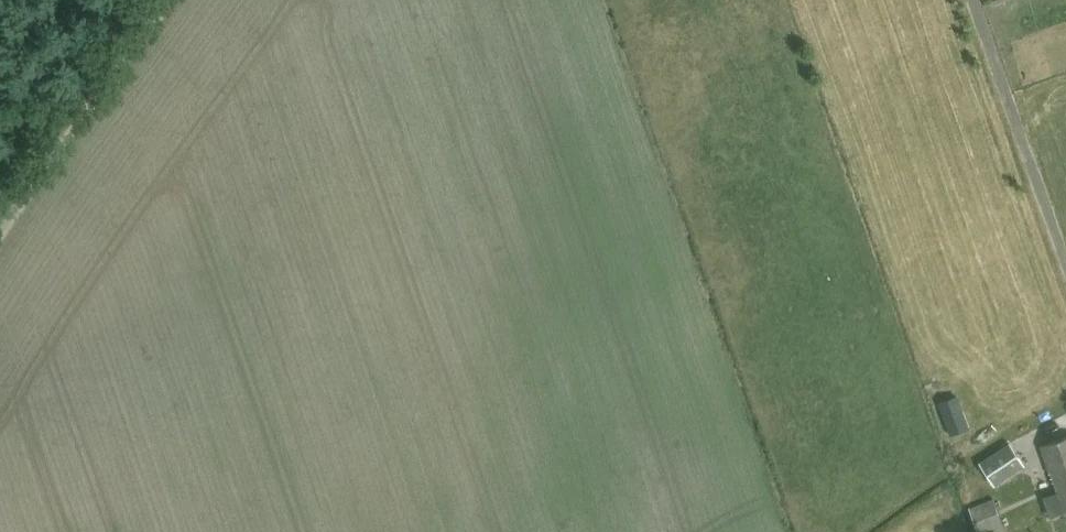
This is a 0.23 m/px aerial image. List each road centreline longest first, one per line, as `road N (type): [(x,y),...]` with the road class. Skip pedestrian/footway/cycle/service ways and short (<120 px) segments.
road 1 (unclassified): [(968,0),(1065,279)]
road 2 (track): [(163,0),(0,218)]

